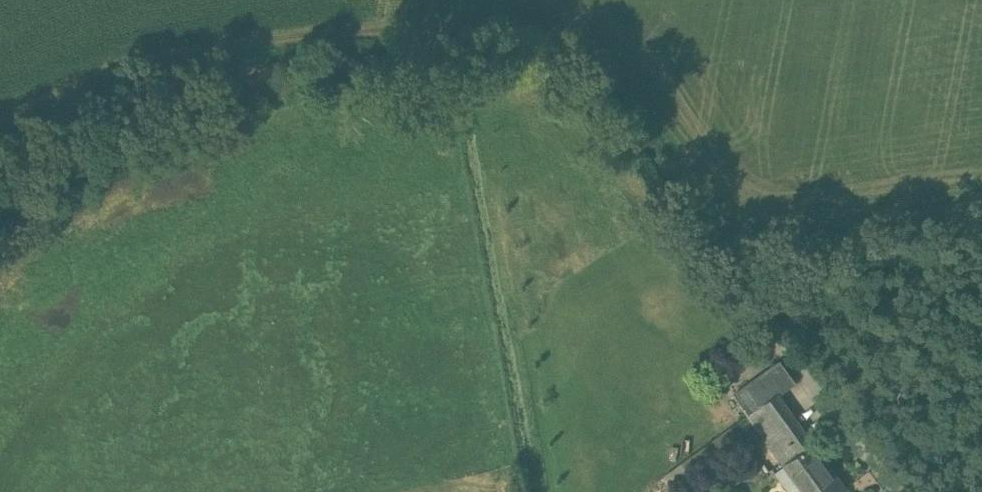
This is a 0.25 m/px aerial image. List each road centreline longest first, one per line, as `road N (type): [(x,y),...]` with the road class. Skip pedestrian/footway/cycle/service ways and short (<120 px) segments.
road 1 (track): [(568,64),(502,26),(198,45),(0,124)]
road 2 (track): [(906,491),(783,335)]

